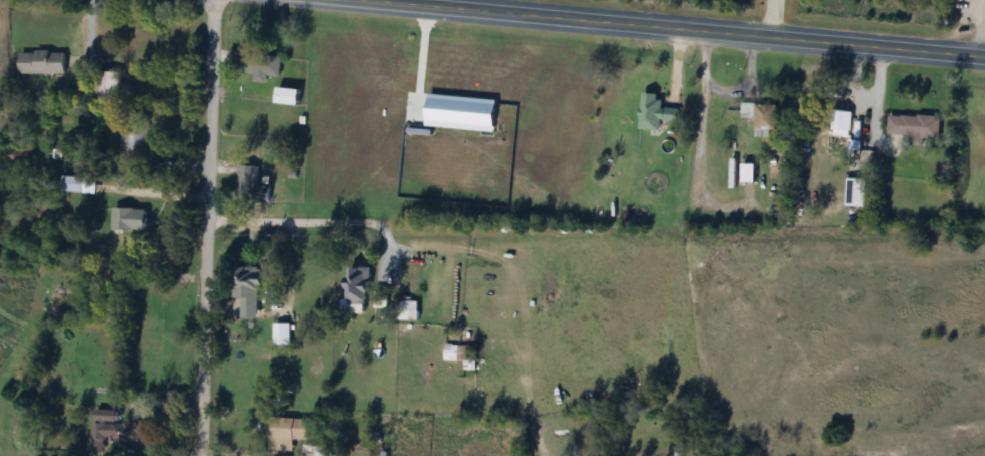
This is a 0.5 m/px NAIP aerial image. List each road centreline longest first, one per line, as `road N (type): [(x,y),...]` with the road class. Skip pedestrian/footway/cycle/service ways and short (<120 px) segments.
road 1 (primary): [(984,54),(390,0)]
road 2 (residential): [(204,455),(213,0)]

